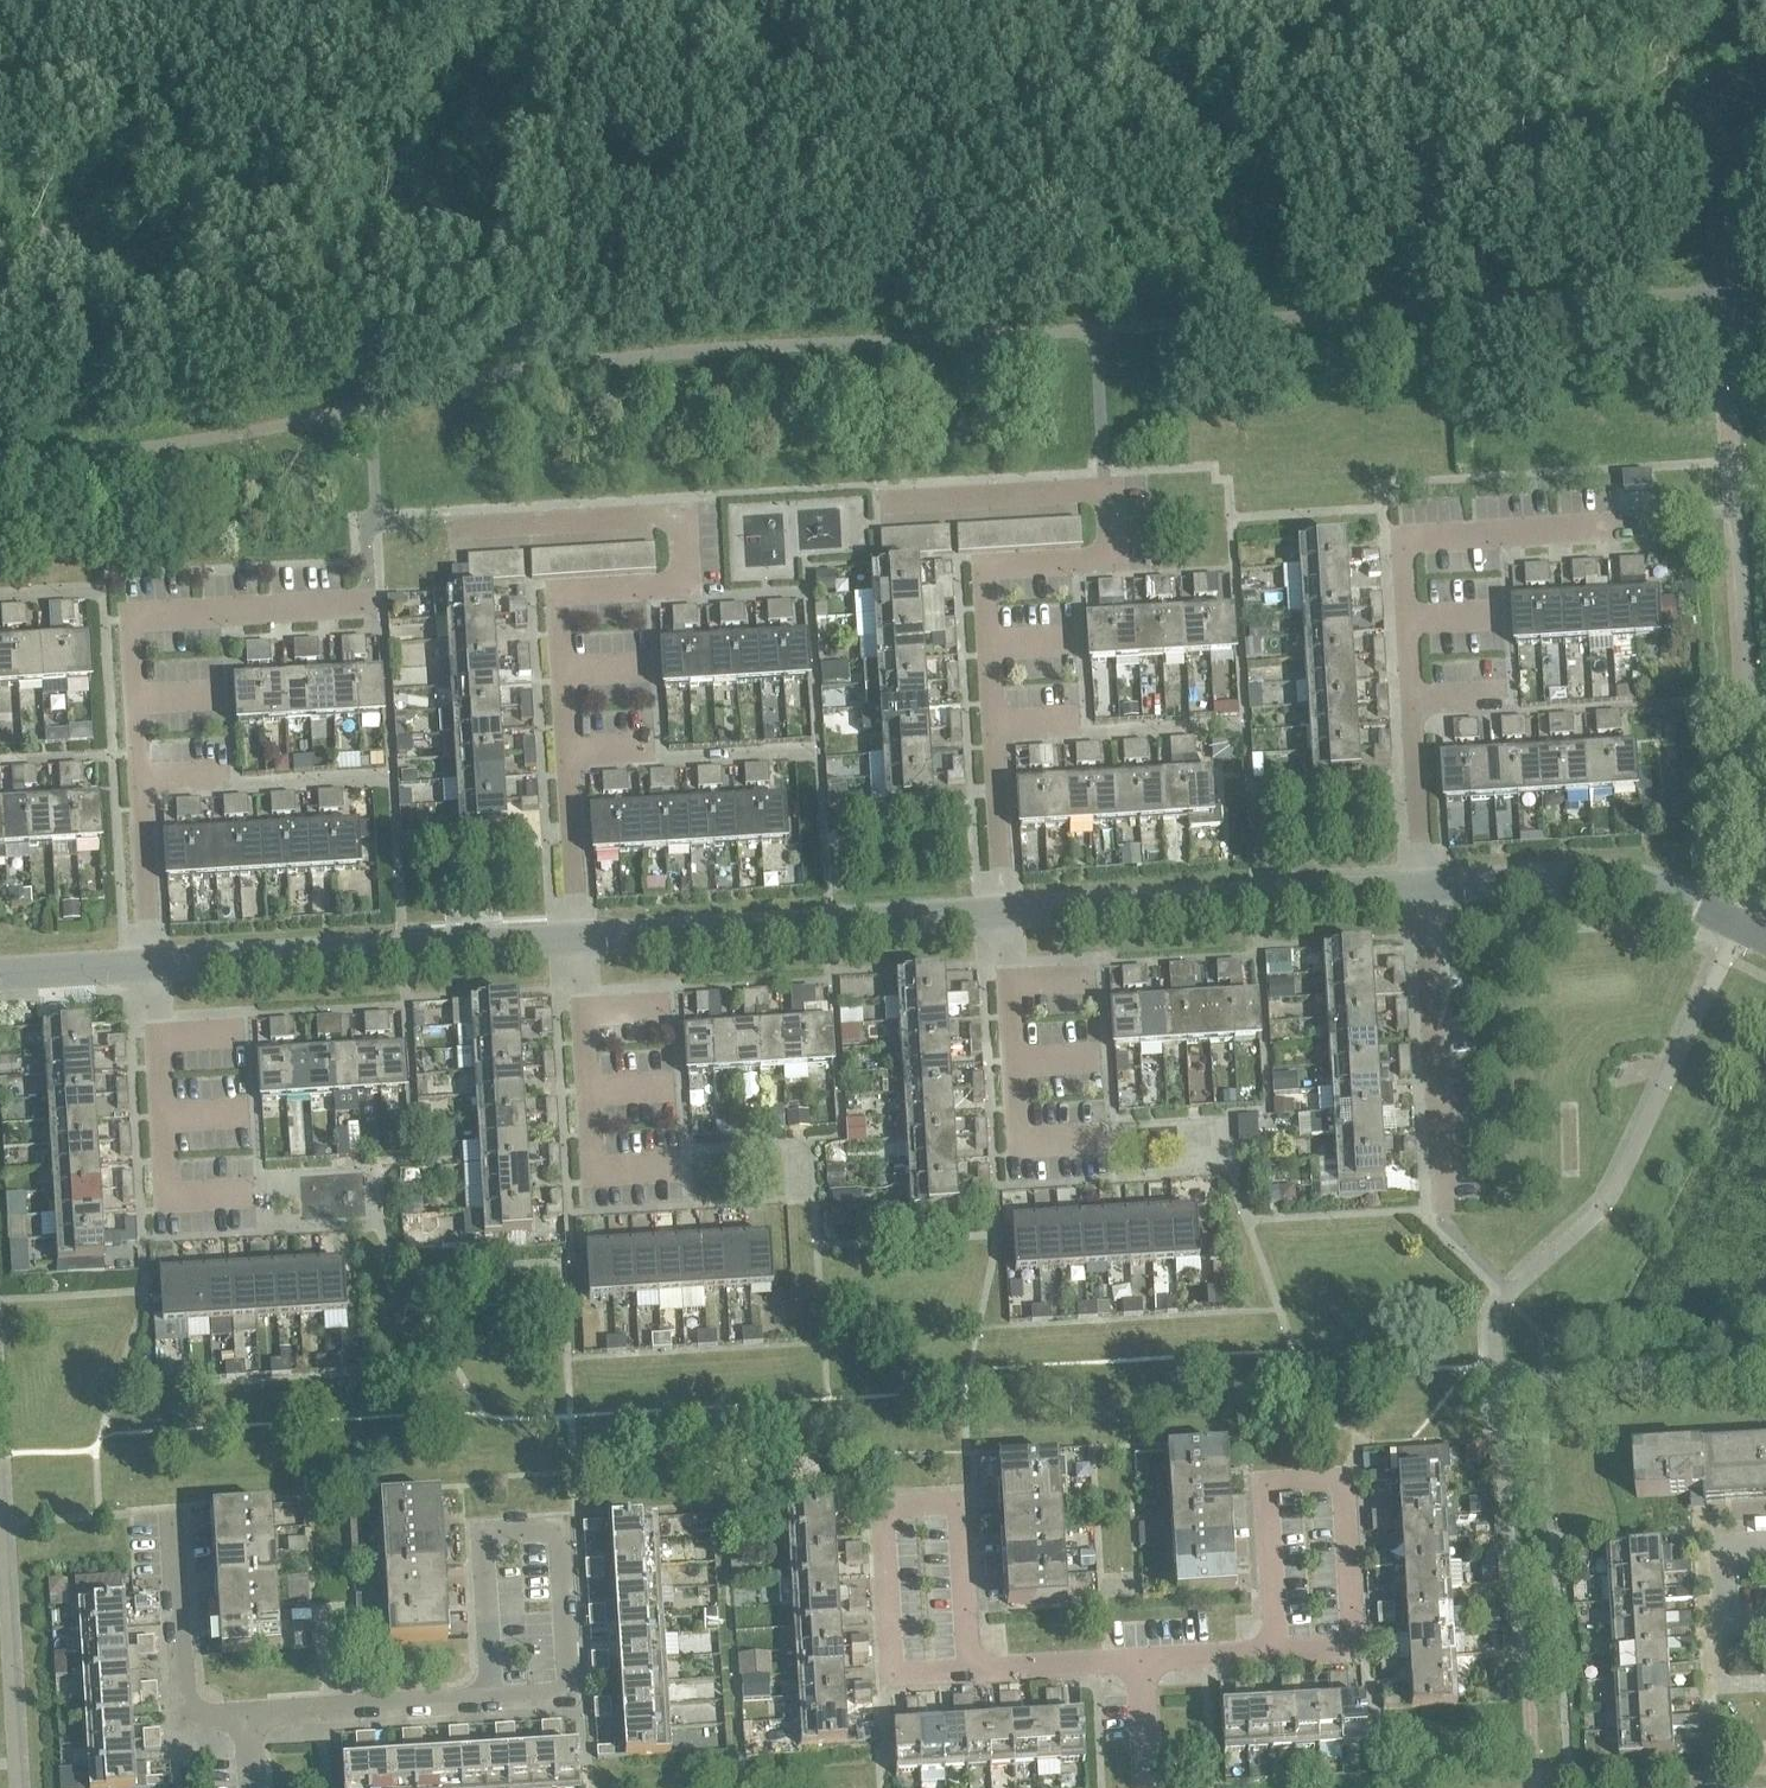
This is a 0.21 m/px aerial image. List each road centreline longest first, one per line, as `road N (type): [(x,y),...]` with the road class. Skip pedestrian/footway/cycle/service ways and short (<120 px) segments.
road 1 (residential): [(560,667),(556,593),(697,584),(692,501),(485,514)]
road 2 (residential): [(990,643),(986,566),(1113,561),(1110,491),(886,500)]
road 3 (tertiary): [(149,963),(578,936)]
road 4 (tertiary): [(578,936),(1001,910)]
road 5 (residential): [(966,1668),(959,1494),(953,1495),(884,1497),(890,1671)]
road 6 (tertiary): [(1001,910),(1421,883)]
road 7 (tertiary): [(1421,883),(1564,875),(1656,884),(1765,936)]
road 8 (residential): [(1270,1656),(1351,1653),(1344,1472),(1263,1475)]
road 9 (residential): [(1441,1211),(1421,883)]
road 10 (residential): [(132,693),(127,620),(377,604)]
road 11 (residential): [(1405,615),(1401,543),(1640,529)]
road 12 (residential): [(249,1714),(186,1718),(174,1506)]
road 13 (residential): [(567,1512),(578,1696),(492,1701)]
road 14 (residential): [(492,1701),(481,1517),(567,1512)]
road 15 (residential): [(492,1701),(249,1714)]
road 16 (residential): [(1124,1142),(1012,1147),(1008,1059)]
road 17 (residential): [(149,963),(137,773)]
road 18 (residential): [(578,936),(566,746)]
road 19 (residential): [(1001,910),(993,722)]
road 20 (residential): [(1421,883),(1410,699)]
road 21 (residential): [(1263,1475),(1270,1656)]
road 22 (residential): [(966,1668),(1142,1661)]
road 23 (residential): [(685,1158),(593,1164),(587,1084)]
road 24 (residential): [(258,1188),(164,1194),(159,1118)]
road 25 (residential): [(1765,1620),(1729,1622),(1725,1540),(1765,1538)]
road 26 (tertiary): [(0,972),(149,963)]
road 27 (residential): [(1142,1661),(1270,1656)]
road 28 (residential): [(1146,1787),(1142,1661)]

